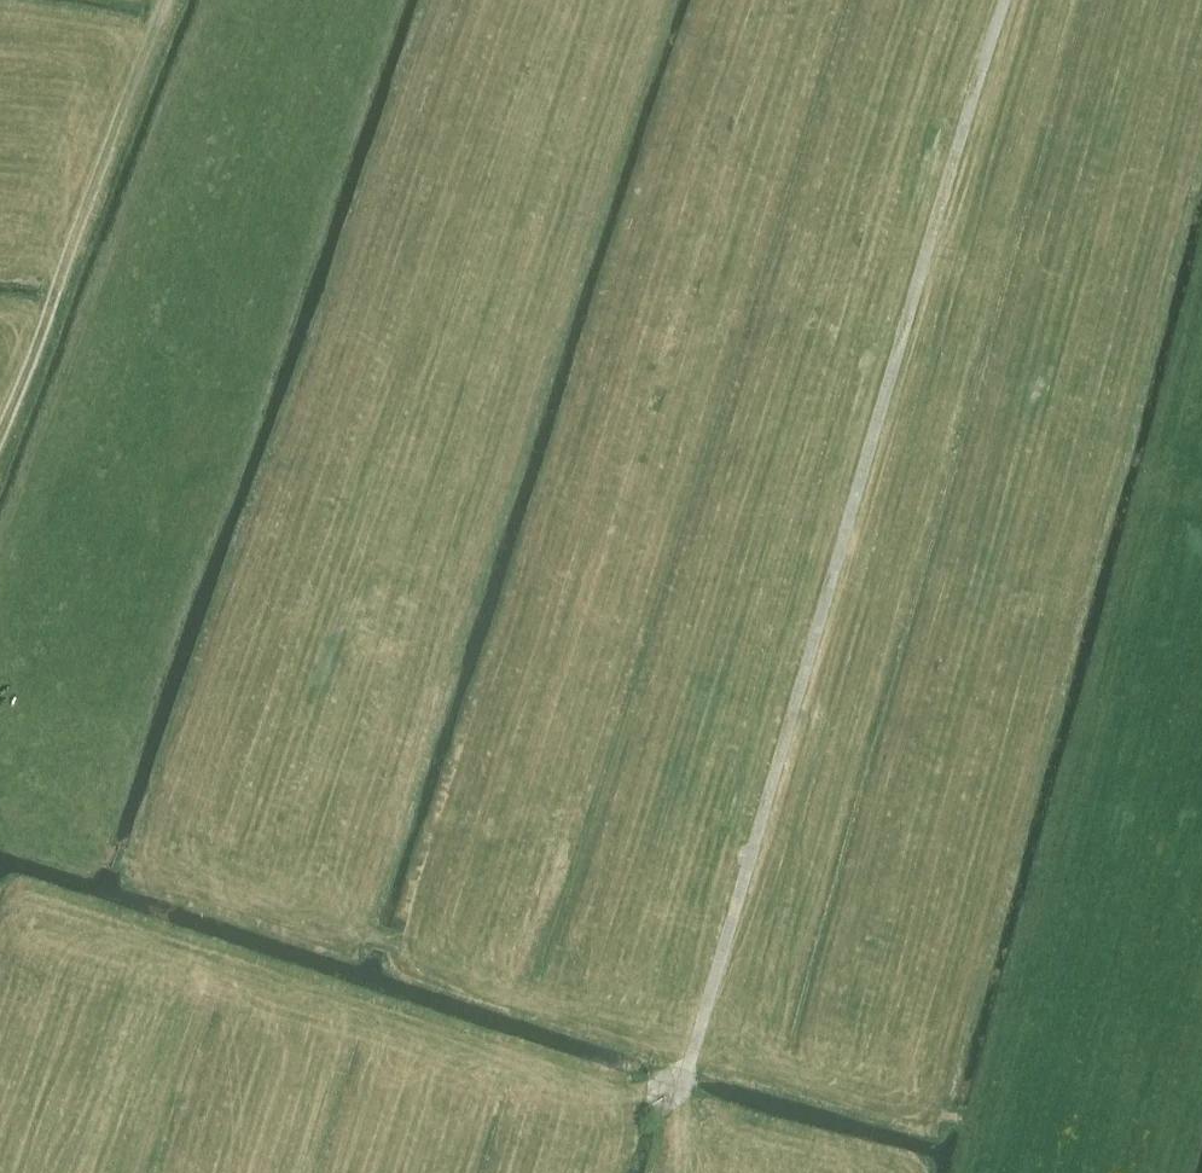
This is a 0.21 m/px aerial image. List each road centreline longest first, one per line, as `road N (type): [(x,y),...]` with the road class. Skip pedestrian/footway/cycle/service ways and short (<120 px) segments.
road 1 (track): [(1009,0),(694,1057),(656,1108)]

